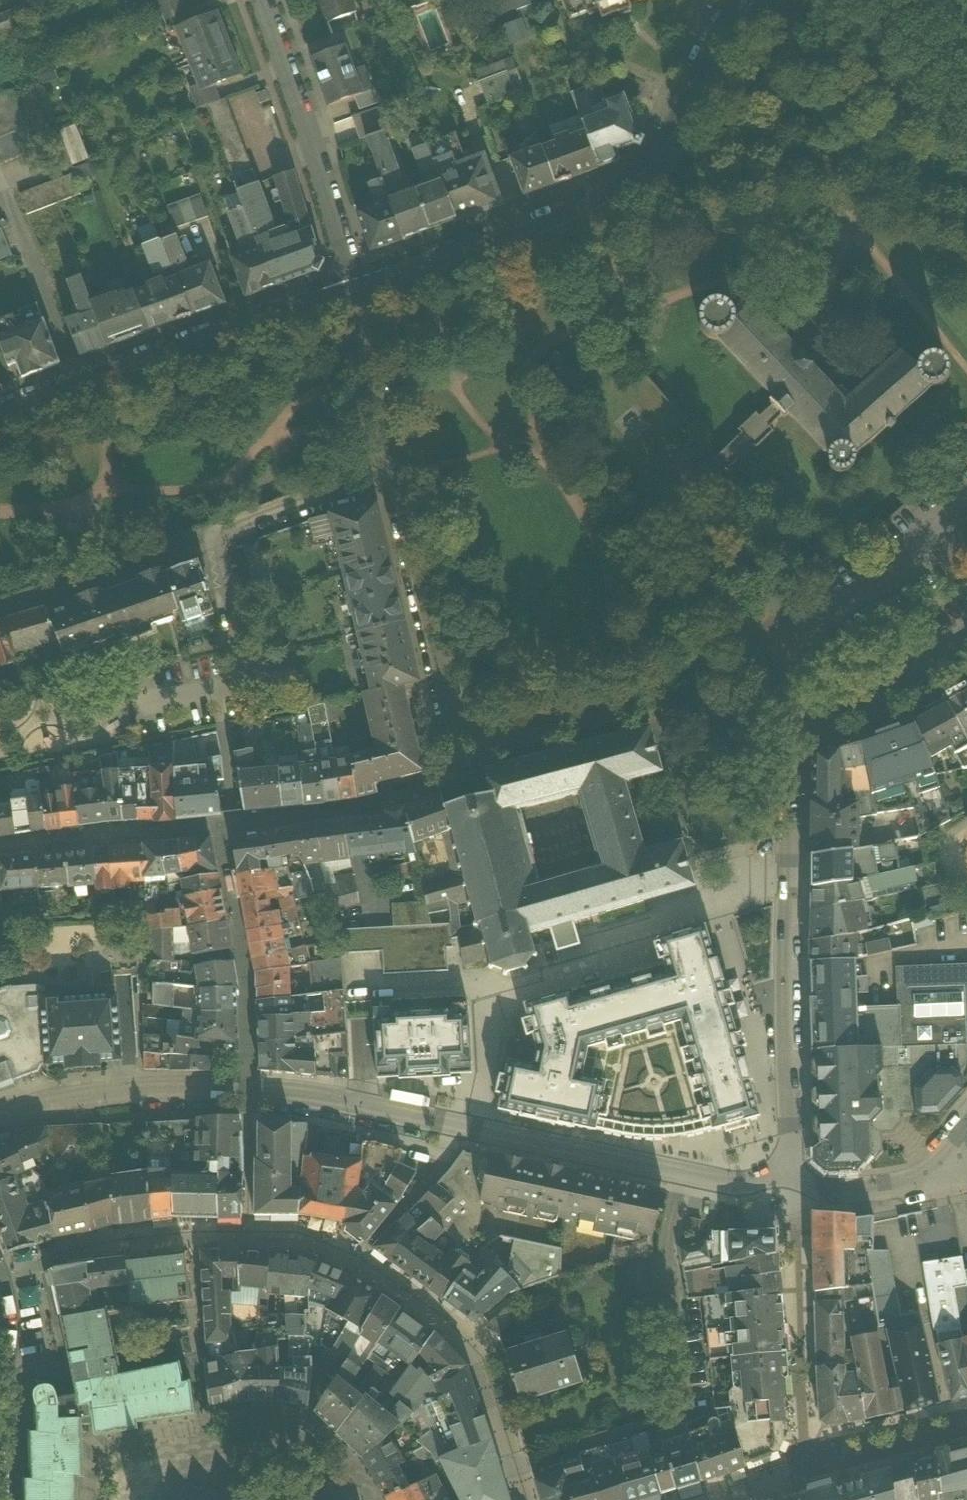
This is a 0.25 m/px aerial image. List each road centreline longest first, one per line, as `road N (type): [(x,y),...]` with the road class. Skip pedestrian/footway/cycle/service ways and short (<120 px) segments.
road 1 (residential): [(684,1174),(285,1093),(150,1090),(0,1116)]
road 2 (residential): [(966,636),(816,721),(793,750),(790,1169)]
road 3 (secondary): [(754,0),(668,143),(611,200),(530,237),(356,292)]
road 4 (secondary): [(356,292),(0,419)]
road 5 (residential): [(261,0),(356,292)]
road 6 (residential): [(394,476),(461,756)]
road 7 (unclassified): [(681,1407),(667,1255),(684,1174)]
road 8 (residential): [(394,476),(204,542)]
road 9 (residential): [(356,292),(394,476)]
road 10 (residential): [(790,1169),(826,1191),(920,1182)]

